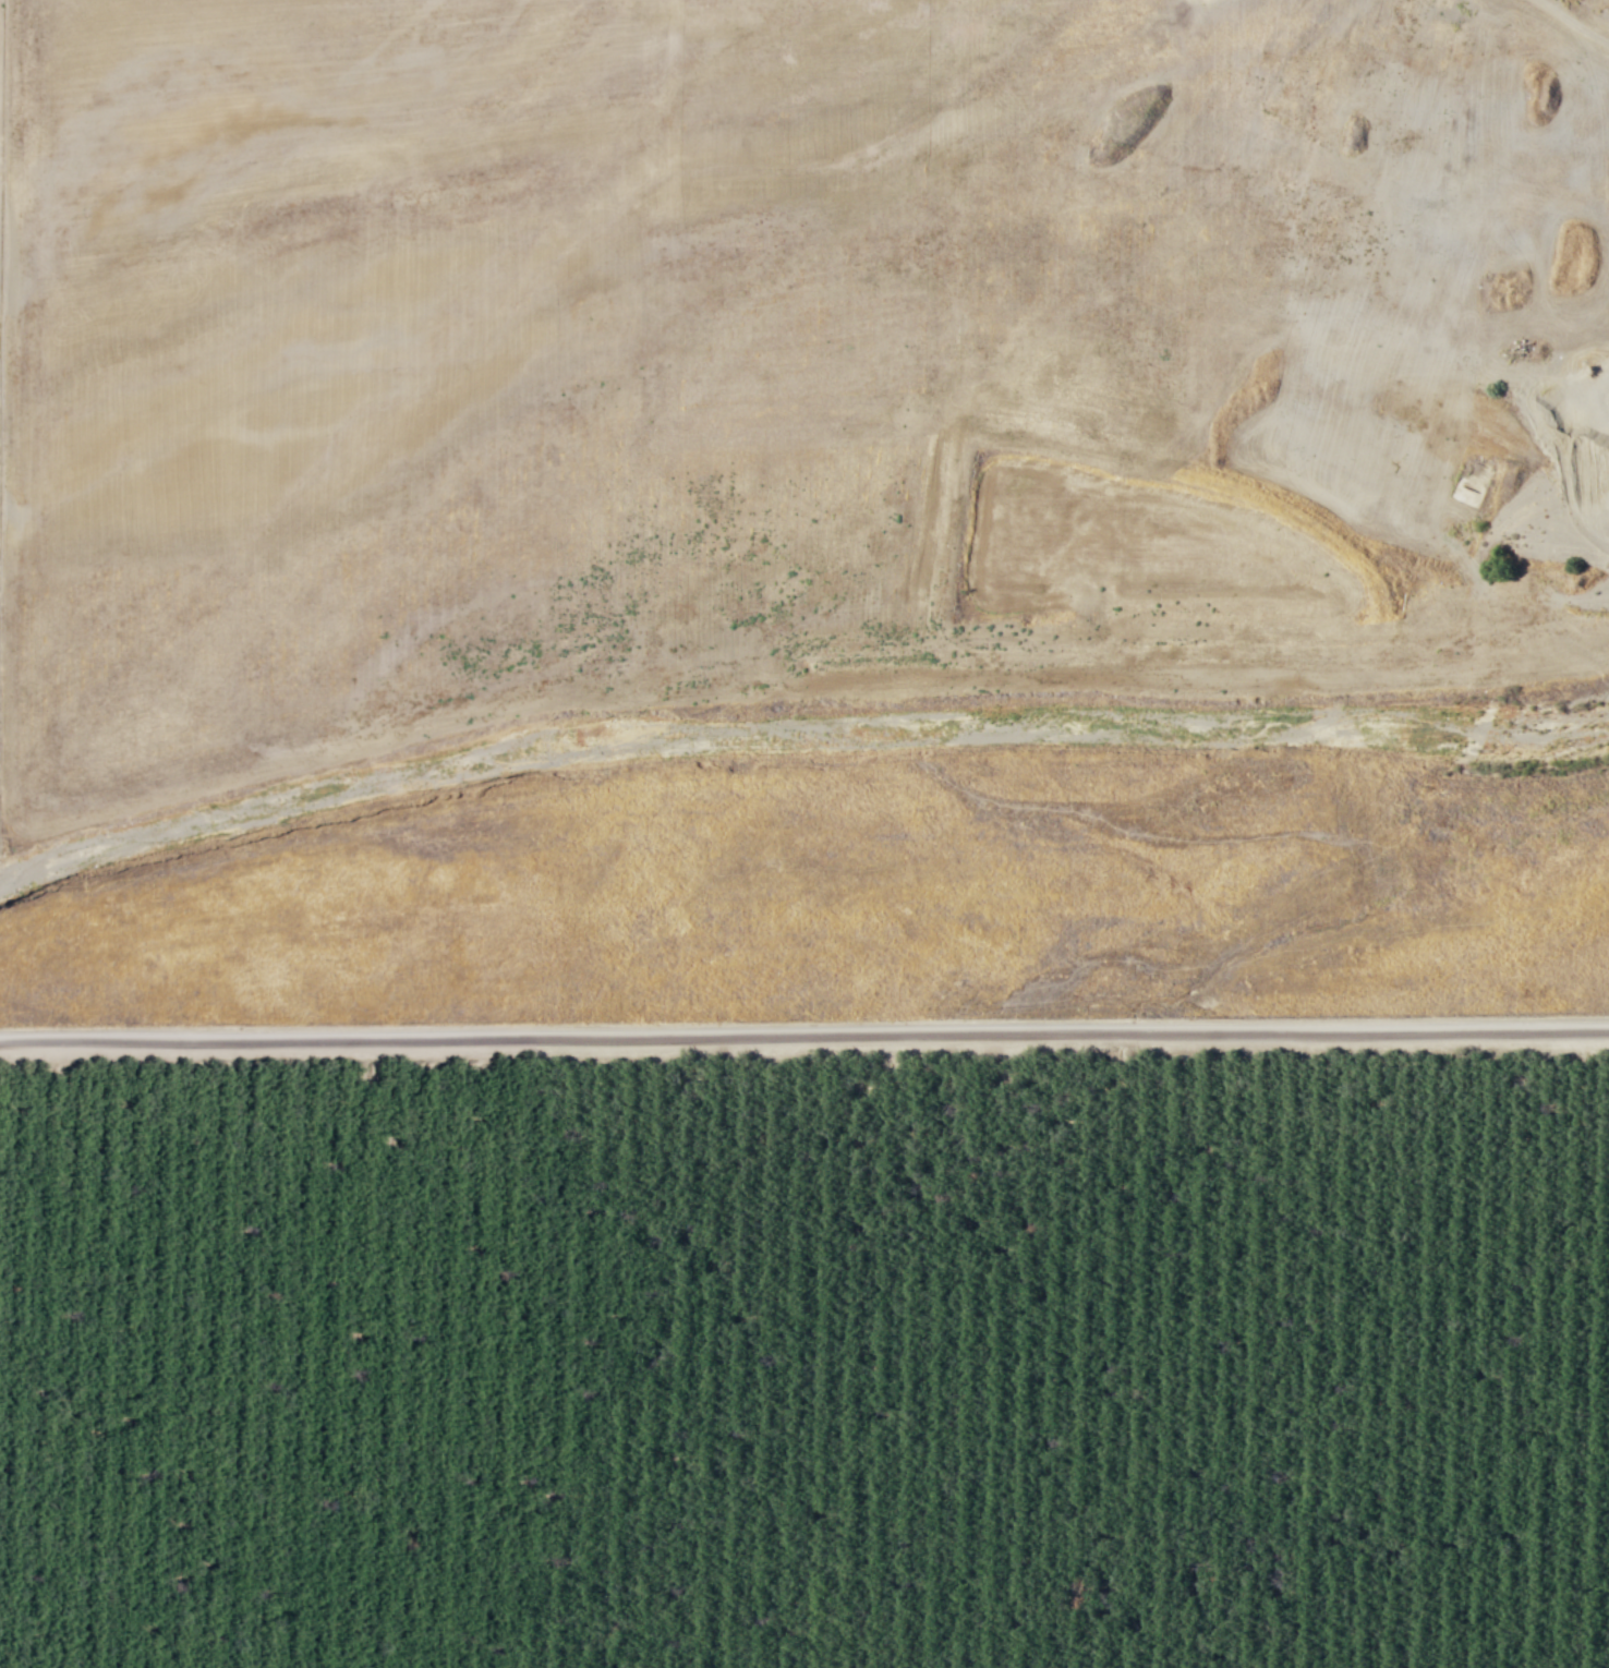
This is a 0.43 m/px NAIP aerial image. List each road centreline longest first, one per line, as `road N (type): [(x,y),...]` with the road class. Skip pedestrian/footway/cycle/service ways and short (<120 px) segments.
road 1 (track): [(1608,1027),(0,1041)]
road 2 (track): [(626,0),(600,75),(612,134),(626,146),(912,78),(1185,0)]

